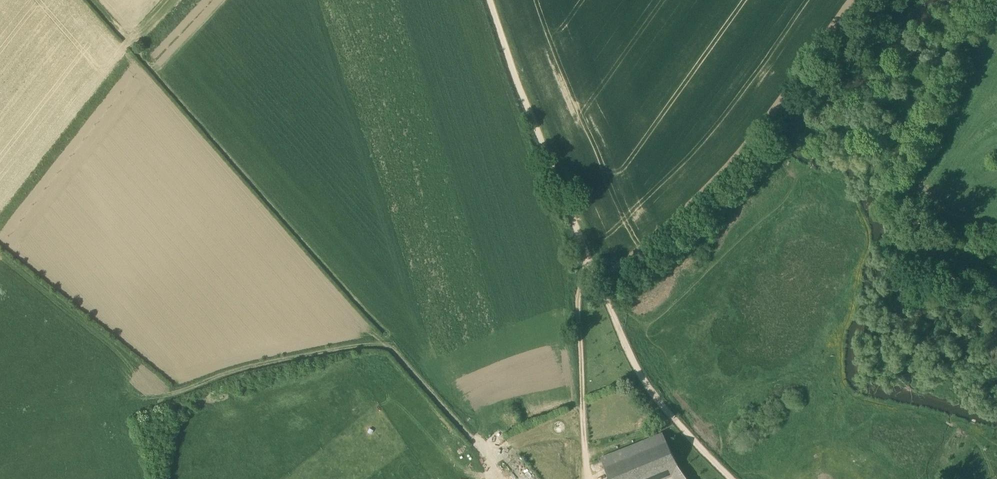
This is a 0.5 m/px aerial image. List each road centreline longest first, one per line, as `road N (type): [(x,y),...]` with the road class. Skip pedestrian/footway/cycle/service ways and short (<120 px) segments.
road 1 (track): [(611,310),(491,0)]
road 2 (track): [(595,277),(579,299),(584,441),(573,435),(484,453)]
road 3 (track): [(731,478),(649,389),(611,310)]
road 4 (track): [(506,478),(384,342)]

